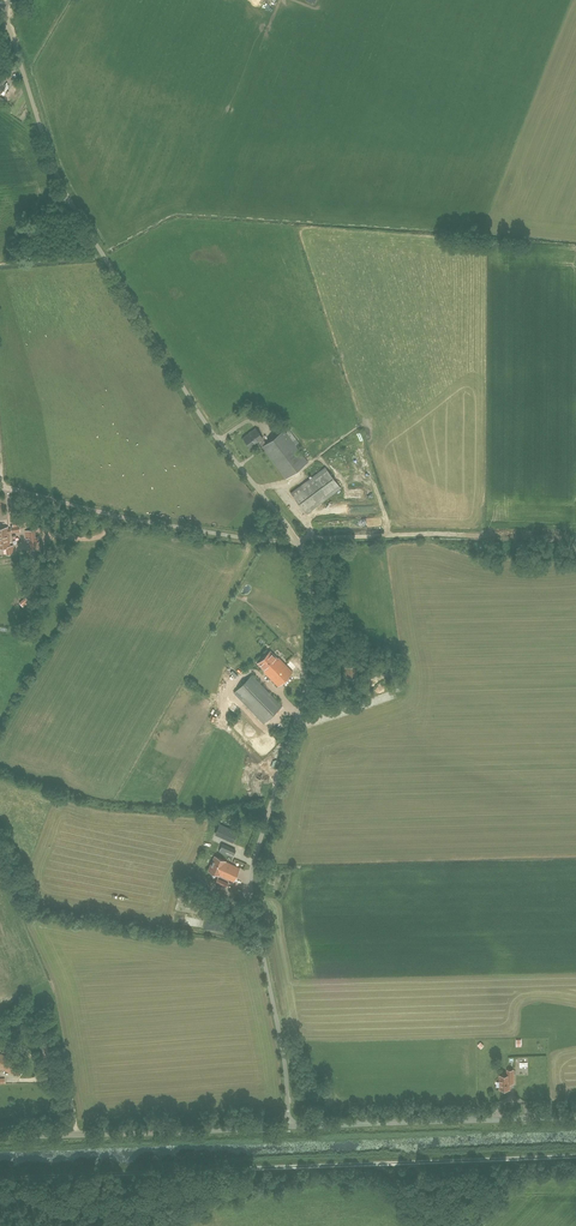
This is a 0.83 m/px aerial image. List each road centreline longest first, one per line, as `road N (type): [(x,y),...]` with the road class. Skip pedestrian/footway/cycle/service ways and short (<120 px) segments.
road 1 (unclassified): [(300,540),(211,432),(57,172),(3,5)]
road 2 (unclassified): [(291,1127),(284,1042),(253,882),(312,663),(311,573),(300,540)]
road 3 (unclassified): [(0,486),(144,524),(300,540)]
road 4 (unclassified): [(0,1136),(291,1127)]
road 5 (unclassified): [(291,1127),(575,1117)]

